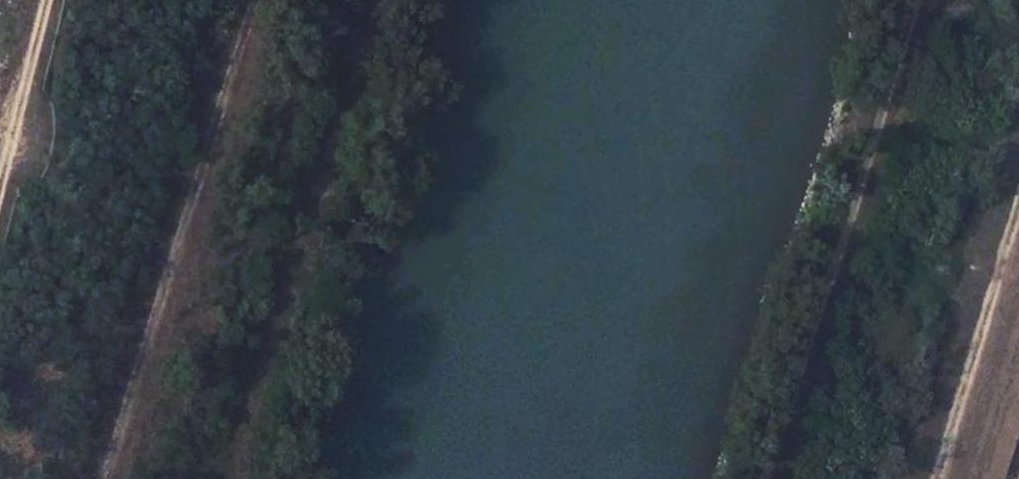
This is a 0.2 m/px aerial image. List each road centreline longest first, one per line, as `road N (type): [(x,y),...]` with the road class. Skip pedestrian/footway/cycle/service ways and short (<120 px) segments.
road 1 (track): [(774,478),(923,0)]
road 2 (track): [(254,0),(105,478)]
road 3 (track): [(936,478),(1018,191)]
road 4 (track): [(0,176),(45,0)]

